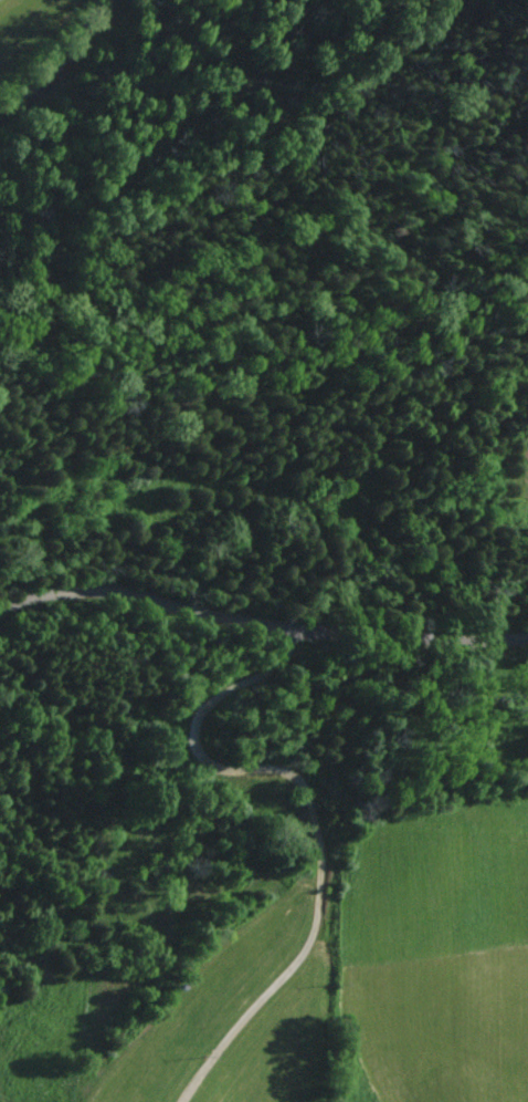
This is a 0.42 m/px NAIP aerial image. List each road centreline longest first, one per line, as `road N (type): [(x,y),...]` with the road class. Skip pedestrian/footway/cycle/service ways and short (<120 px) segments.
road 1 (residential): [(0,612),(71,593),(127,593),(286,631),(527,645)]

